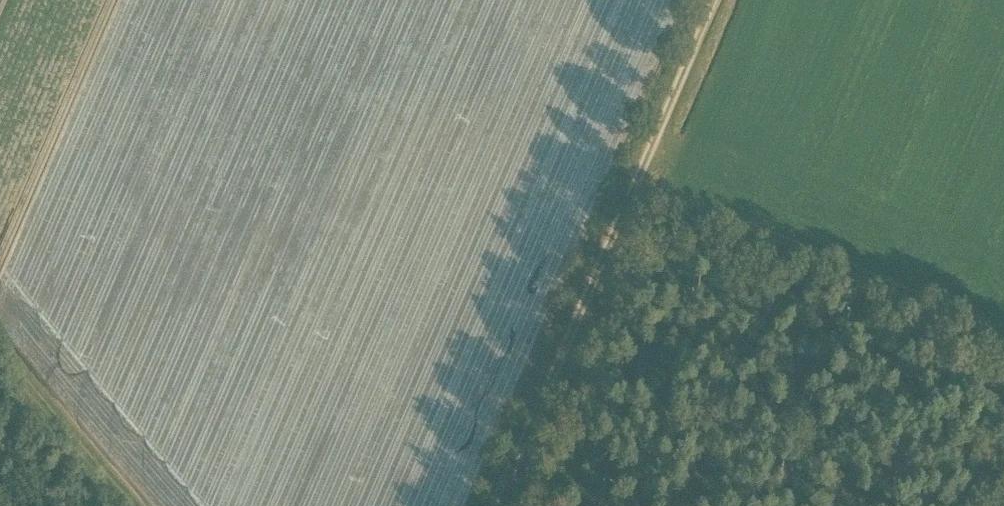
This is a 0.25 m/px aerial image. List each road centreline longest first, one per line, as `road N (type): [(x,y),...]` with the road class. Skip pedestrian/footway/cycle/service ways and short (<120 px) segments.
road 1 (track): [(485,505),(708,0)]
road 2 (track): [(118,505),(0,359)]

